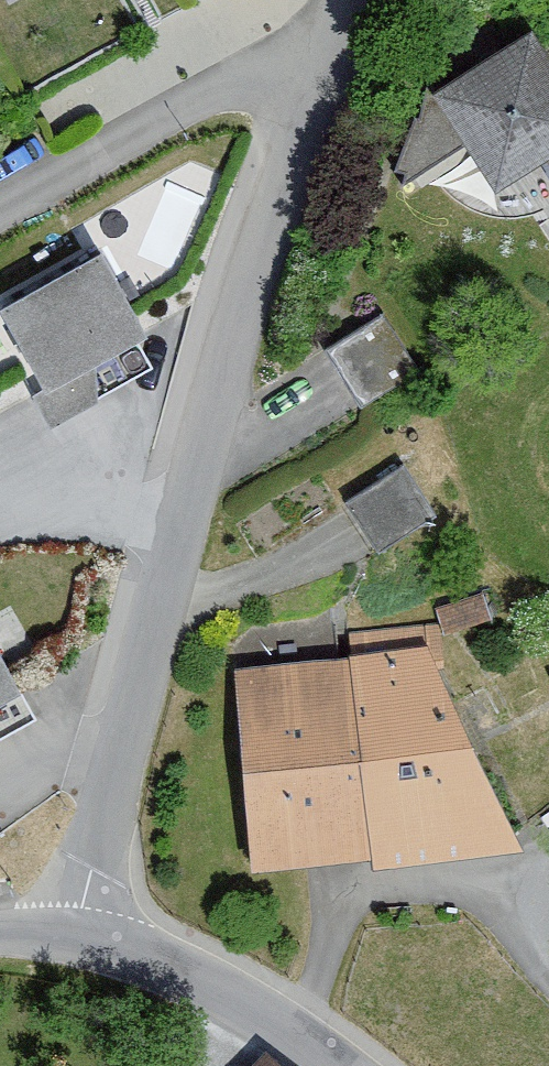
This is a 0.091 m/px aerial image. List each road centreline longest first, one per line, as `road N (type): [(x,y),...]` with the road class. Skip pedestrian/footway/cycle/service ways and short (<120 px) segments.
road 1 (residential): [(71,928),(222,354),(320,61)]
road 2 (residential): [(0,209),(225,84),(320,61)]
road 3 (unclassified): [(348,1065),(171,957),(71,928)]

